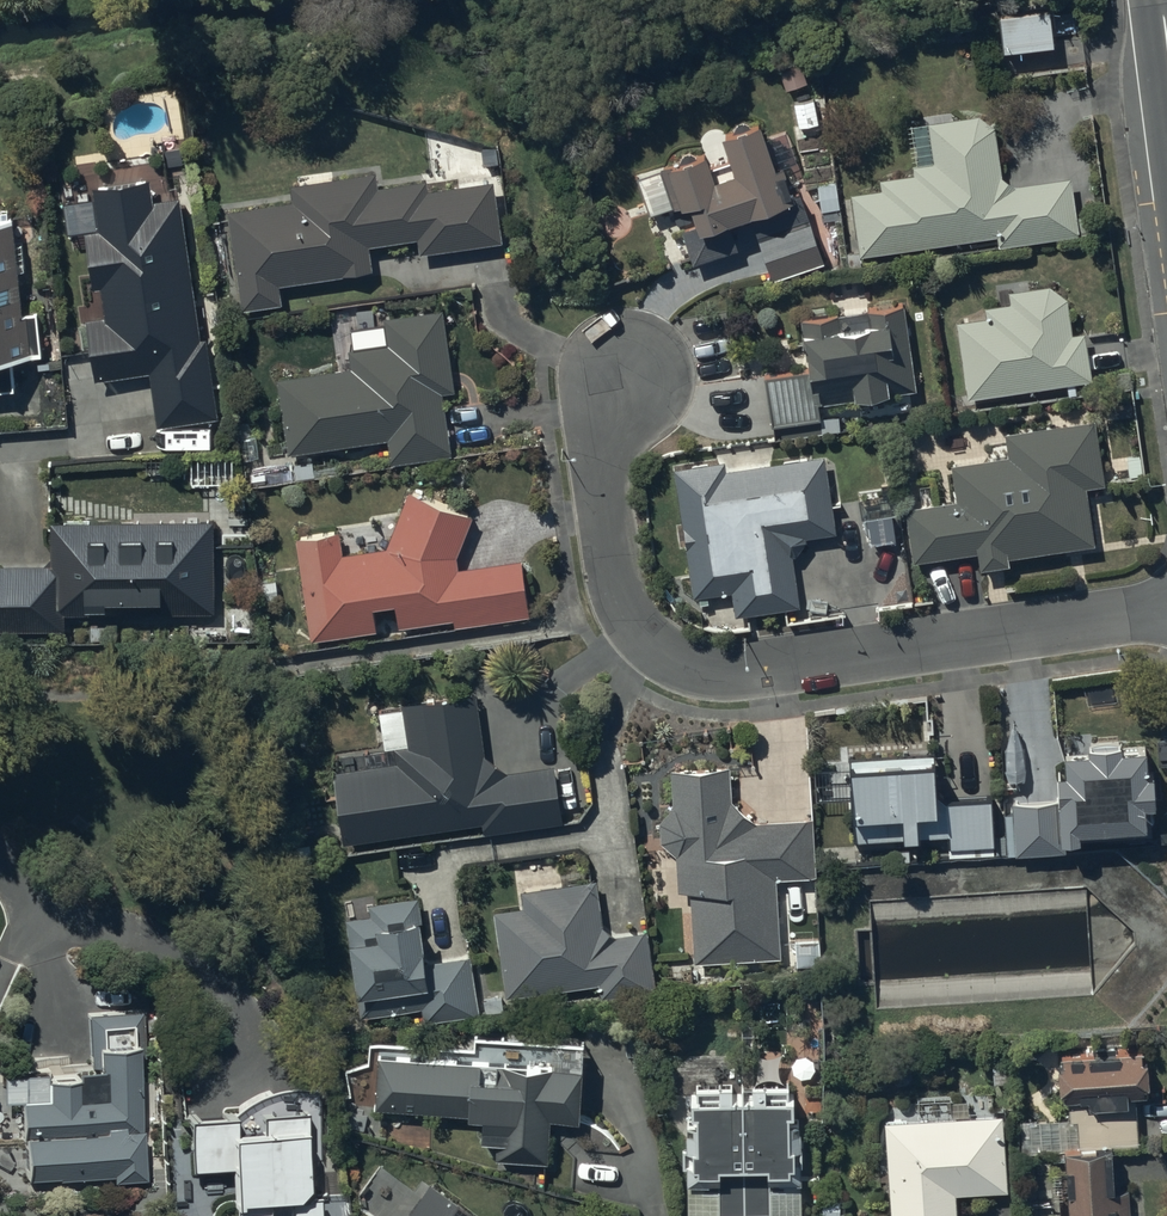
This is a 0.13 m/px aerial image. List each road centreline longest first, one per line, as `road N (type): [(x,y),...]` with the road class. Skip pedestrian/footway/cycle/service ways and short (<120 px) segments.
road 1 (residential): [(1166,600),(733,662),(656,641),(620,576),(595,462),(624,376)]
road 2 (residential): [(160,949),(46,900),(0,862)]

